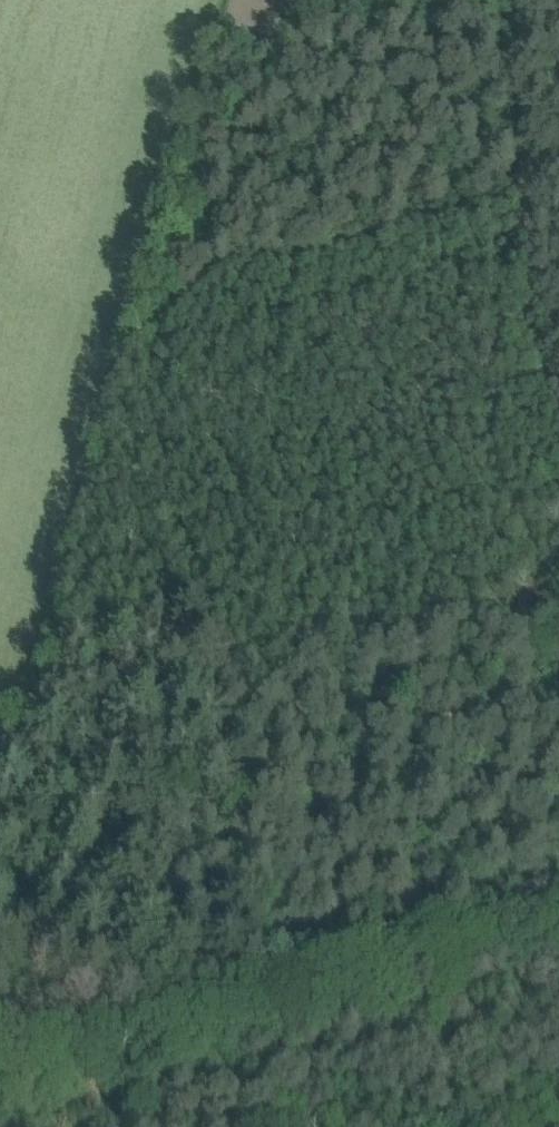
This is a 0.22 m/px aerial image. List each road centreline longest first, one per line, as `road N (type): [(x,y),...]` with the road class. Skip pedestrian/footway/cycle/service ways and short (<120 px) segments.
road 1 (track): [(558,918),(0,1077)]

